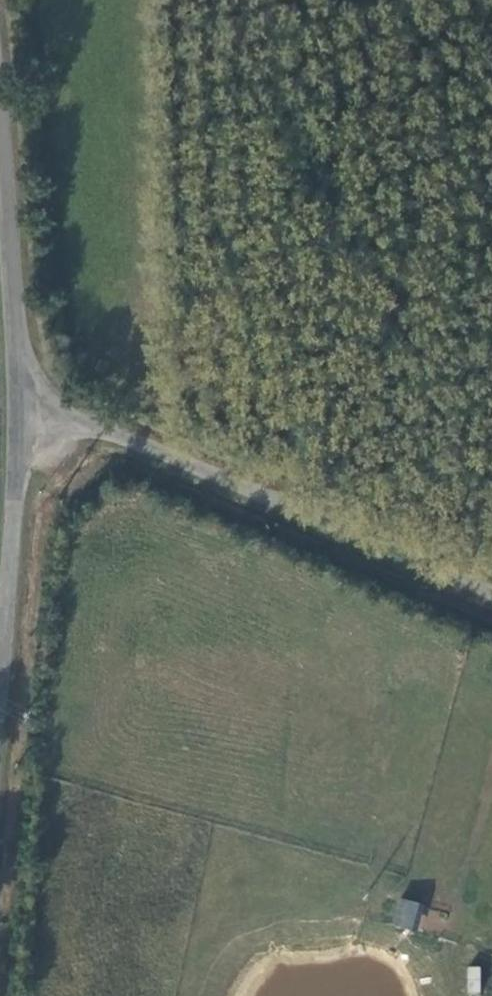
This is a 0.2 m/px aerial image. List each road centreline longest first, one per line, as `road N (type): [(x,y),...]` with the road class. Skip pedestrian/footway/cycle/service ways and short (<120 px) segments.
road 1 (unclassified): [(28,408),(491,601)]
road 2 (unclassified): [(0,785),(28,408)]
road 3 (track): [(267,508),(296,440),(300,408),(285,391),(117,320)]
road 4 (unclassified): [(28,408),(0,138)]

